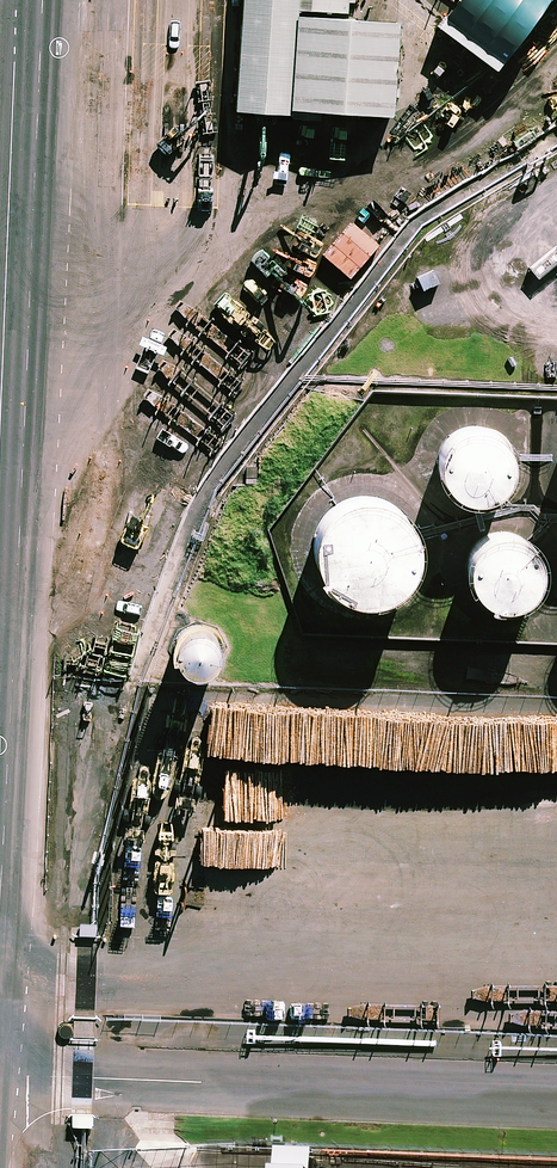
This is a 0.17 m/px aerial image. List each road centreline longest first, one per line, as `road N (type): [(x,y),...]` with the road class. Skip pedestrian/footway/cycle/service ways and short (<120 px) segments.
road 1 (unclassified): [(0,952),(40,0)]
road 2 (unclassified): [(0,1074),(556,1096)]

